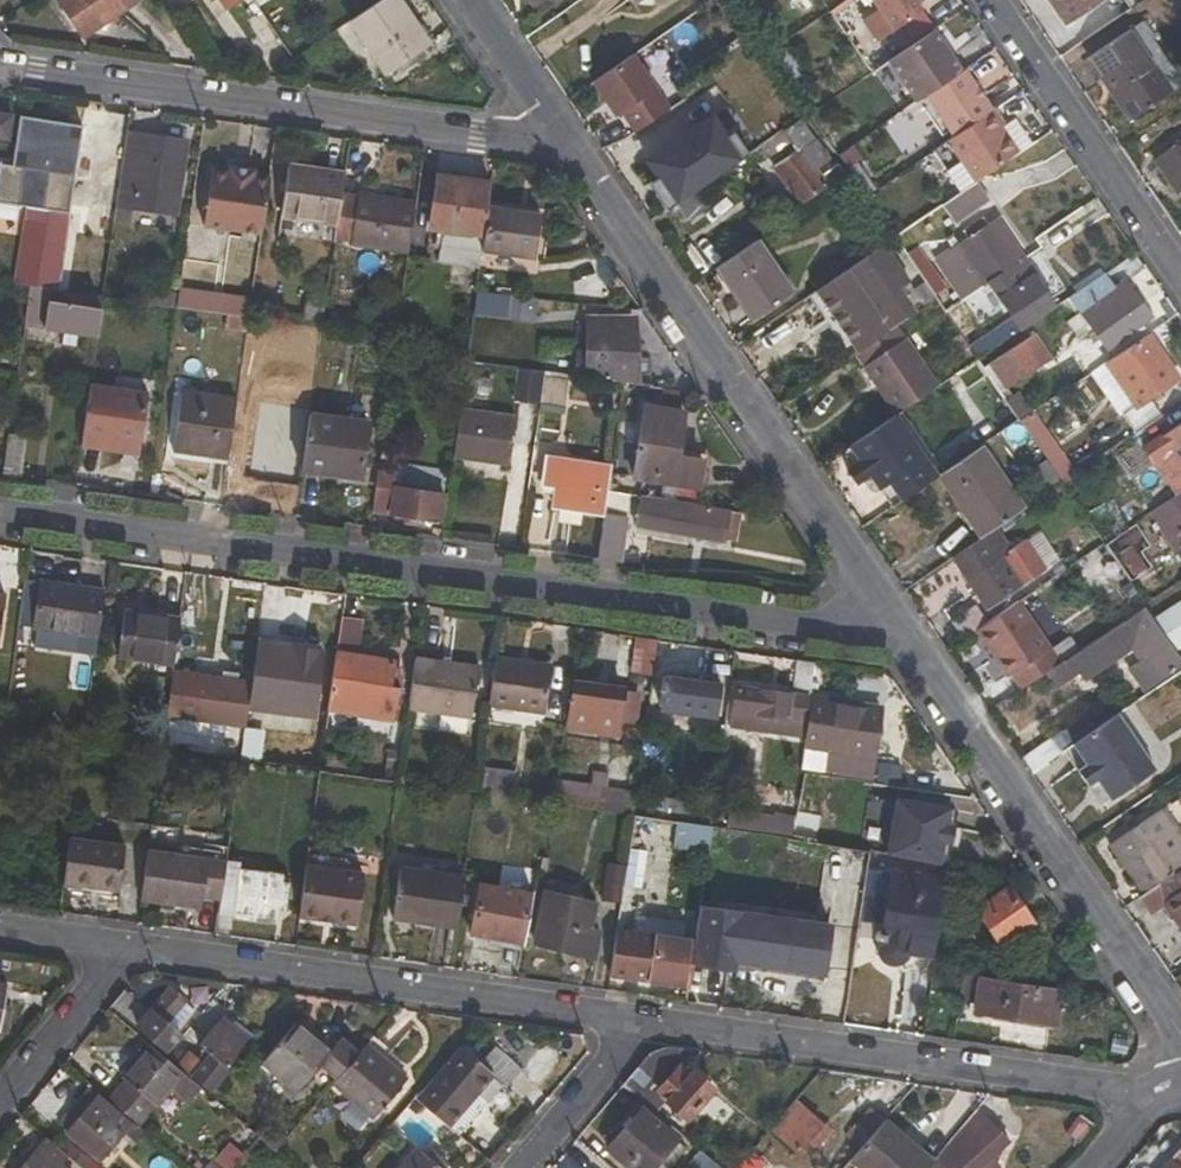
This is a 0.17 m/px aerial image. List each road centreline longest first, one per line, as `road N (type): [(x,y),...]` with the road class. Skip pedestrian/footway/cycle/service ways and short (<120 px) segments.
road 1 (residential): [(0,511),(907,643)]
road 2 (residential): [(562,145),(907,643)]
road 3 (residential): [(0,66),(562,145)]
road 4 (residential): [(638,1025),(1156,1094)]
road 5 (residential): [(128,949),(638,1025)]
road 6 (residential): [(907,643),(1180,1039)]
road 7 (residential): [(988,0),(1180,280)]
road 8 (residential): [(128,949),(0,1100)]
road 9 (residential): [(638,1025),(519,1167)]
road 10 (residential): [(469,0),(562,145)]
road 11 (residential): [(0,931),(128,949)]

